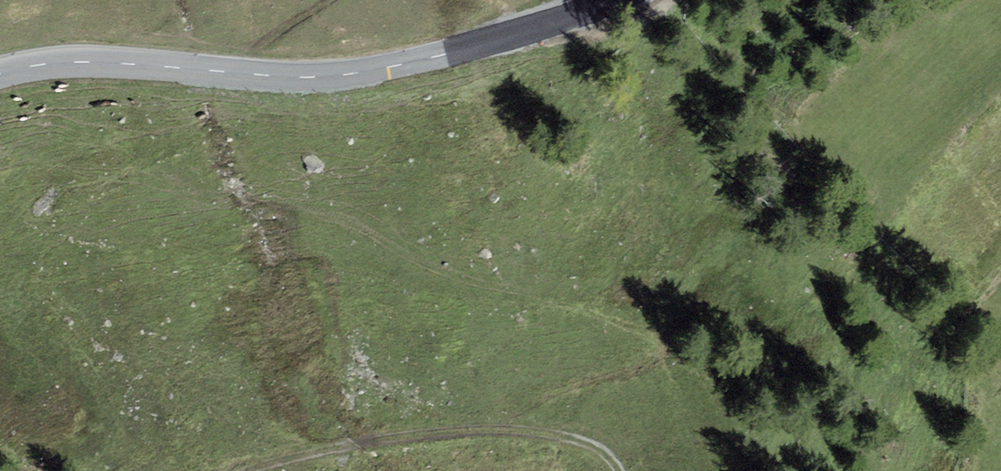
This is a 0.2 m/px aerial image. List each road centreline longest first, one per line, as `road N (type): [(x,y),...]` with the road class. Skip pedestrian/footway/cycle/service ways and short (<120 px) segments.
road 1 (secondary): [(0,73),(72,62),(338,75),(432,58),(604,0)]
road 2 (track): [(251,470),(343,447),(471,429),(580,441),(606,451),(621,470)]

